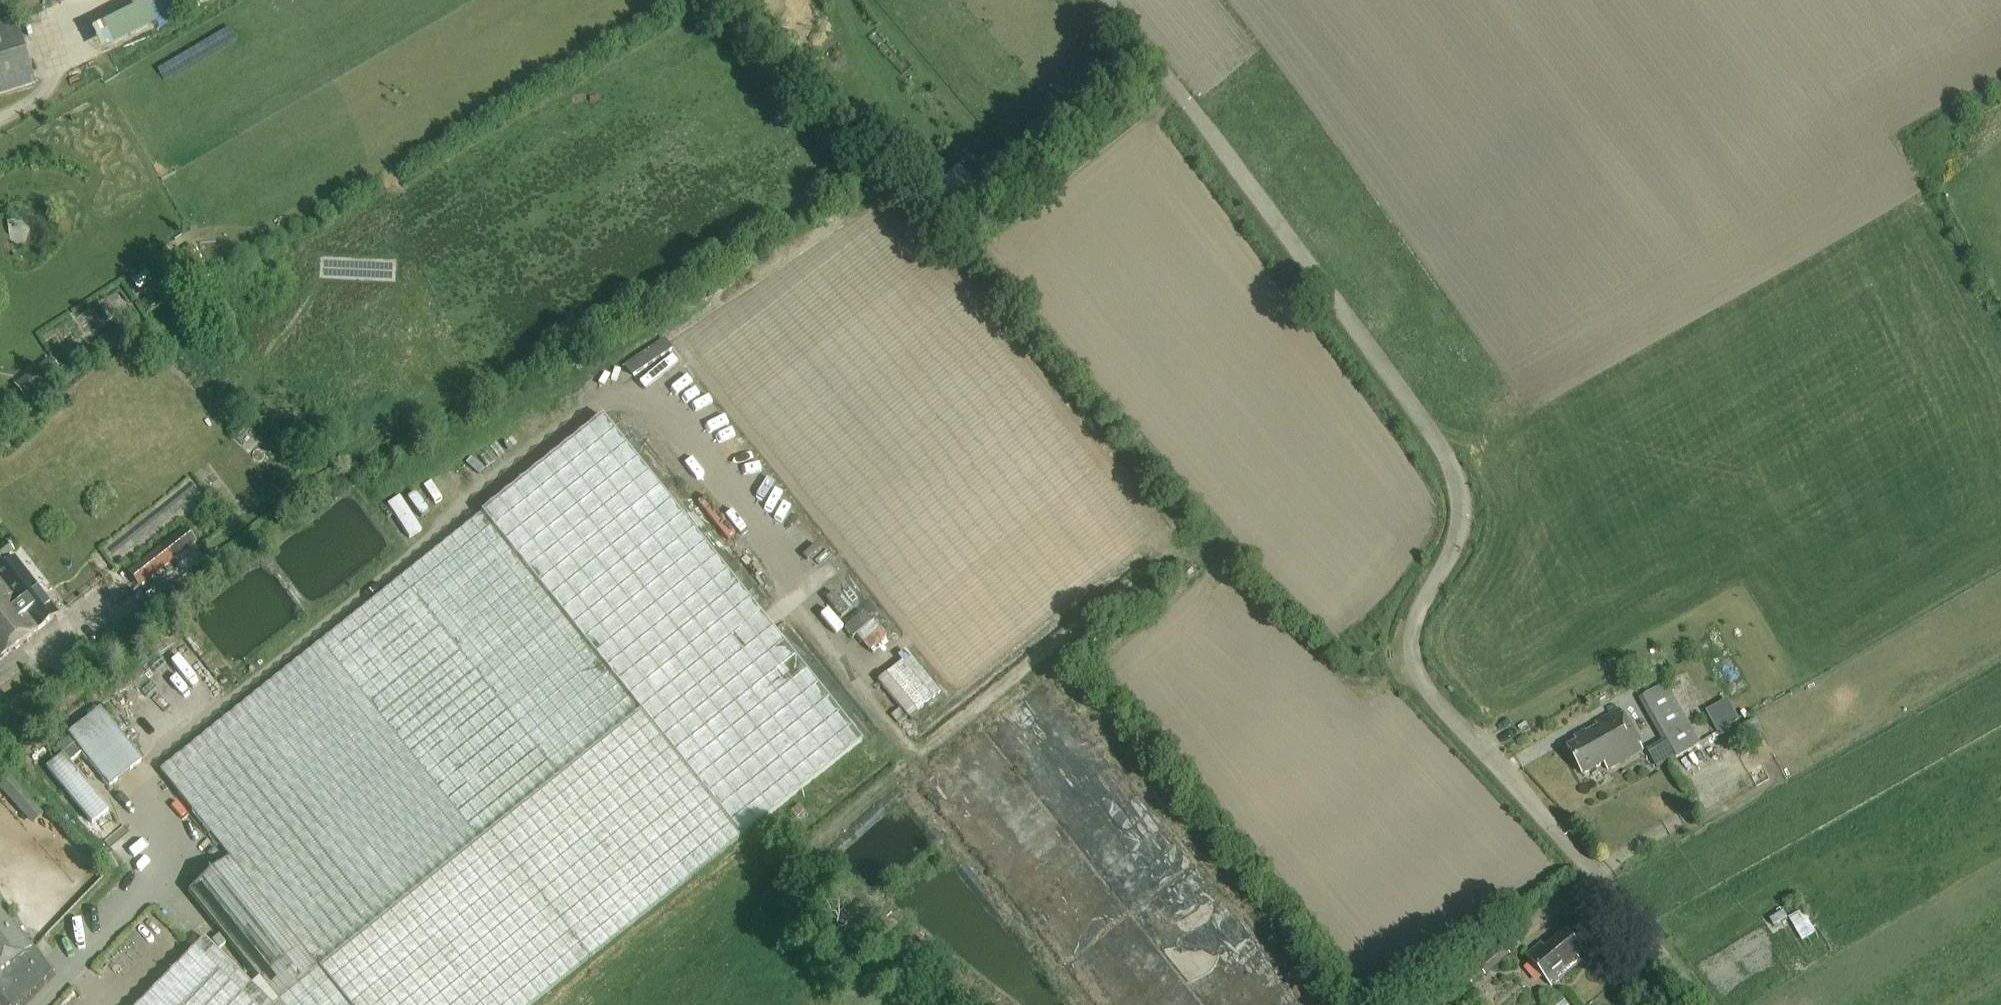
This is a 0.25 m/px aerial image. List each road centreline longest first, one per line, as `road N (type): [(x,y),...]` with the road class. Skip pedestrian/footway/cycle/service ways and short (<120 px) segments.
road 1 (track): [(1709,1004),(1416,674),(1412,634),(1457,545),(1460,484),(1402,392),(1102,0)]

